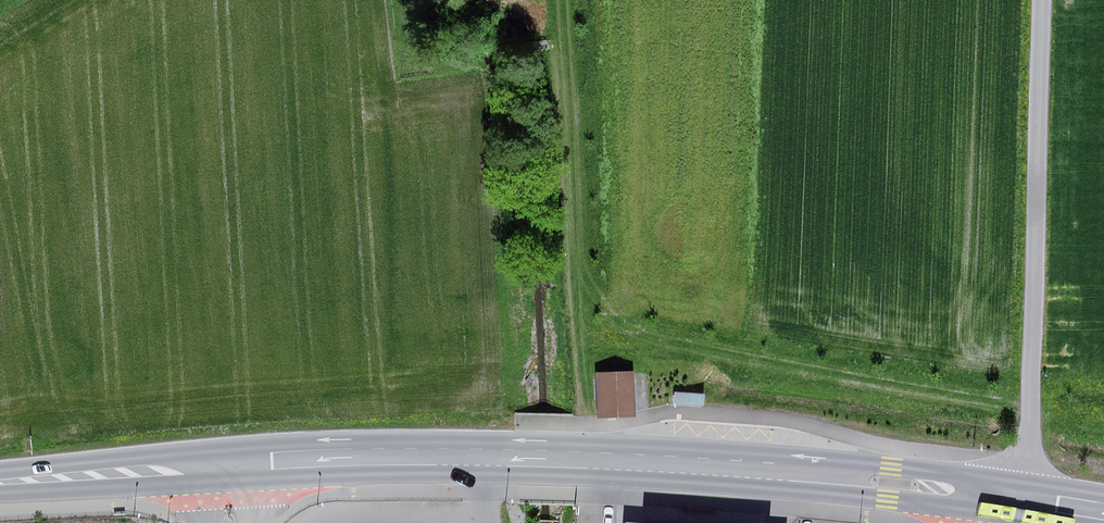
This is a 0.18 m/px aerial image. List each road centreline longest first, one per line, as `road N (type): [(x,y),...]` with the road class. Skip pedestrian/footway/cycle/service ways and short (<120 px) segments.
road 1 (secondary): [(1027,496),(495,455),(241,464)]
road 2 (track): [(1027,496),(1036,462),(1048,0)]
road 3 (secondary): [(241,464),(0,483)]

